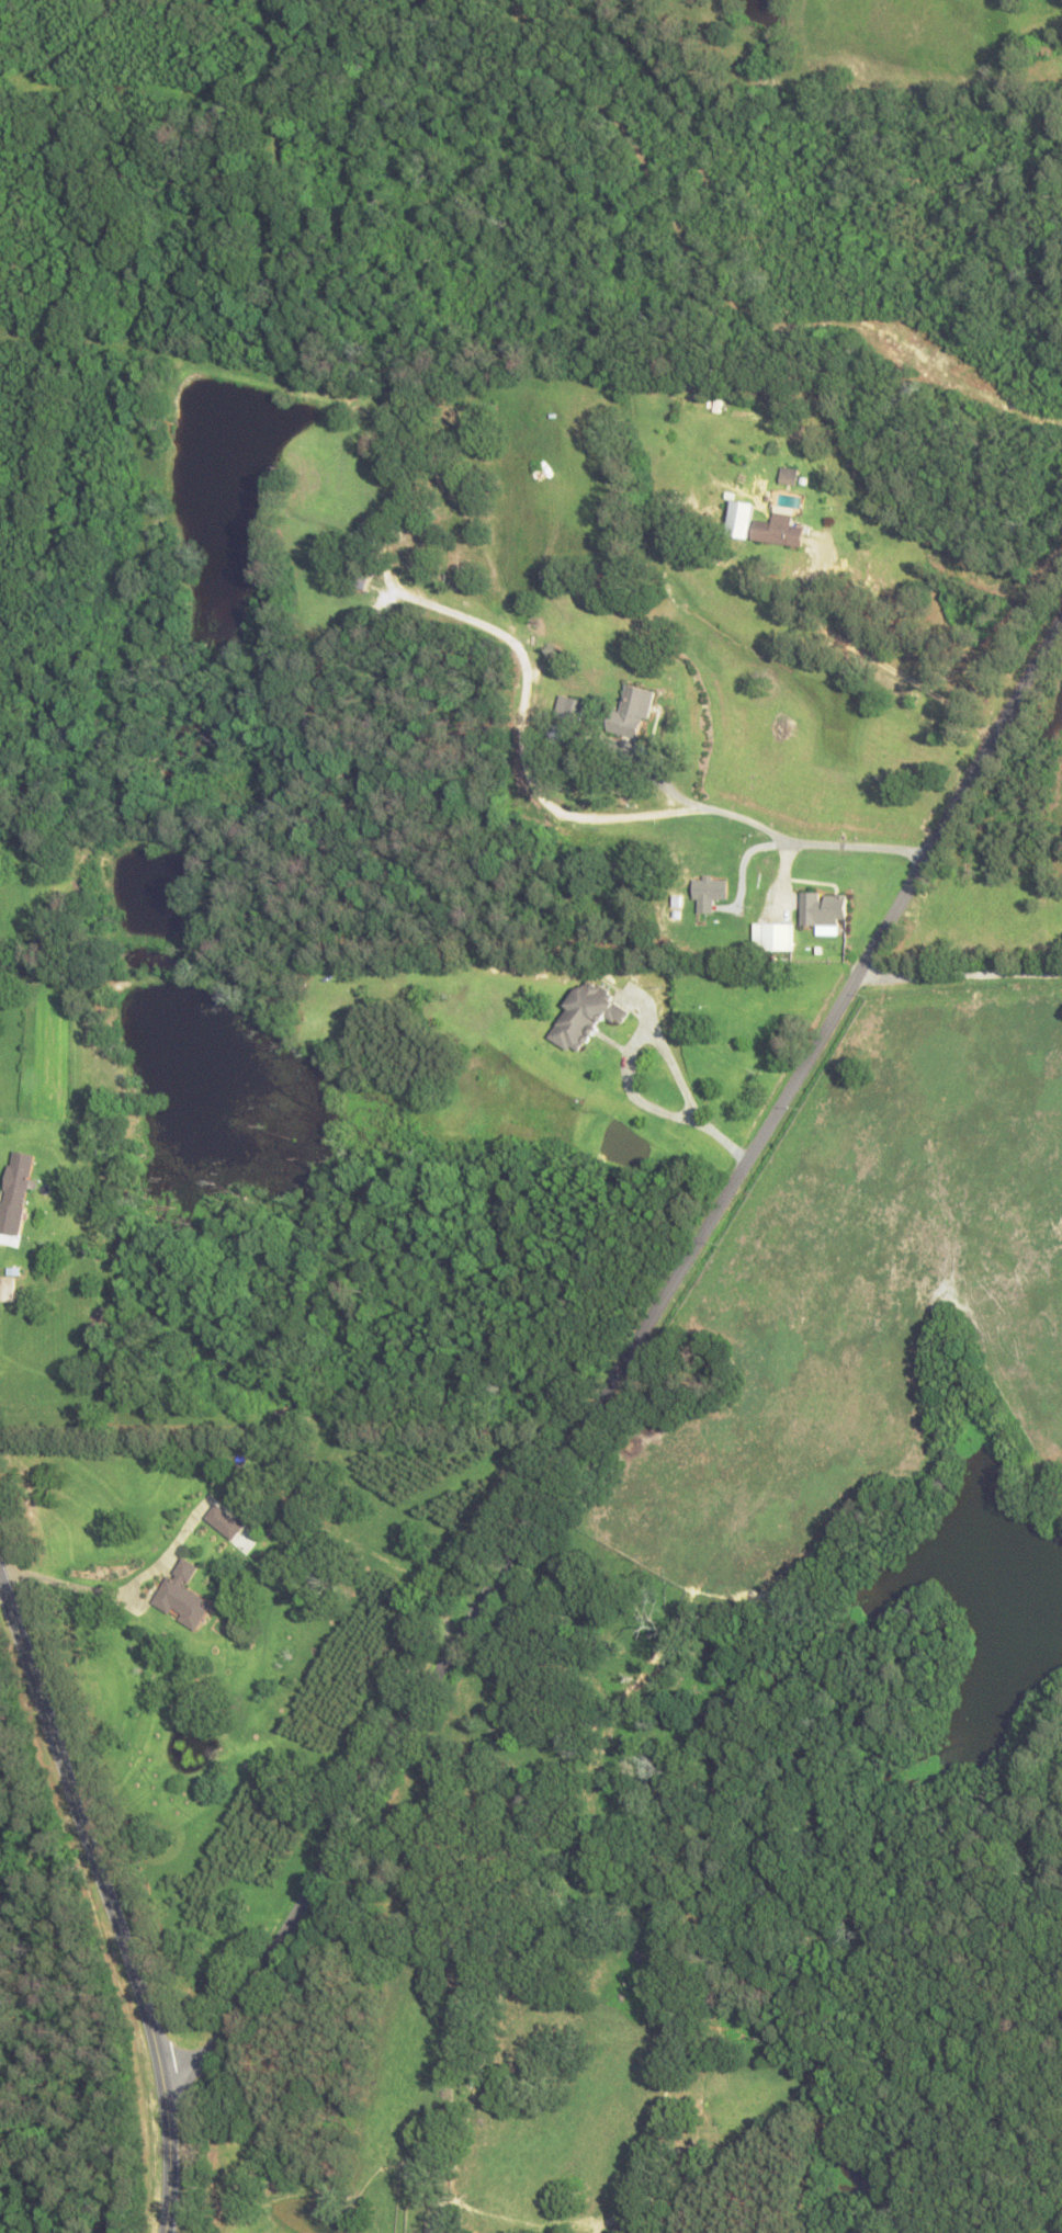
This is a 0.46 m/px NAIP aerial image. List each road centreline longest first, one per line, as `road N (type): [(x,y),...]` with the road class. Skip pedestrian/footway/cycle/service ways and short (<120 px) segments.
road 1 (residential): [(167,2098),(228,2036),(1061,654)]
road 2 (tertiary): [(166,2232),(167,2098),(155,2037),(0,1587)]

